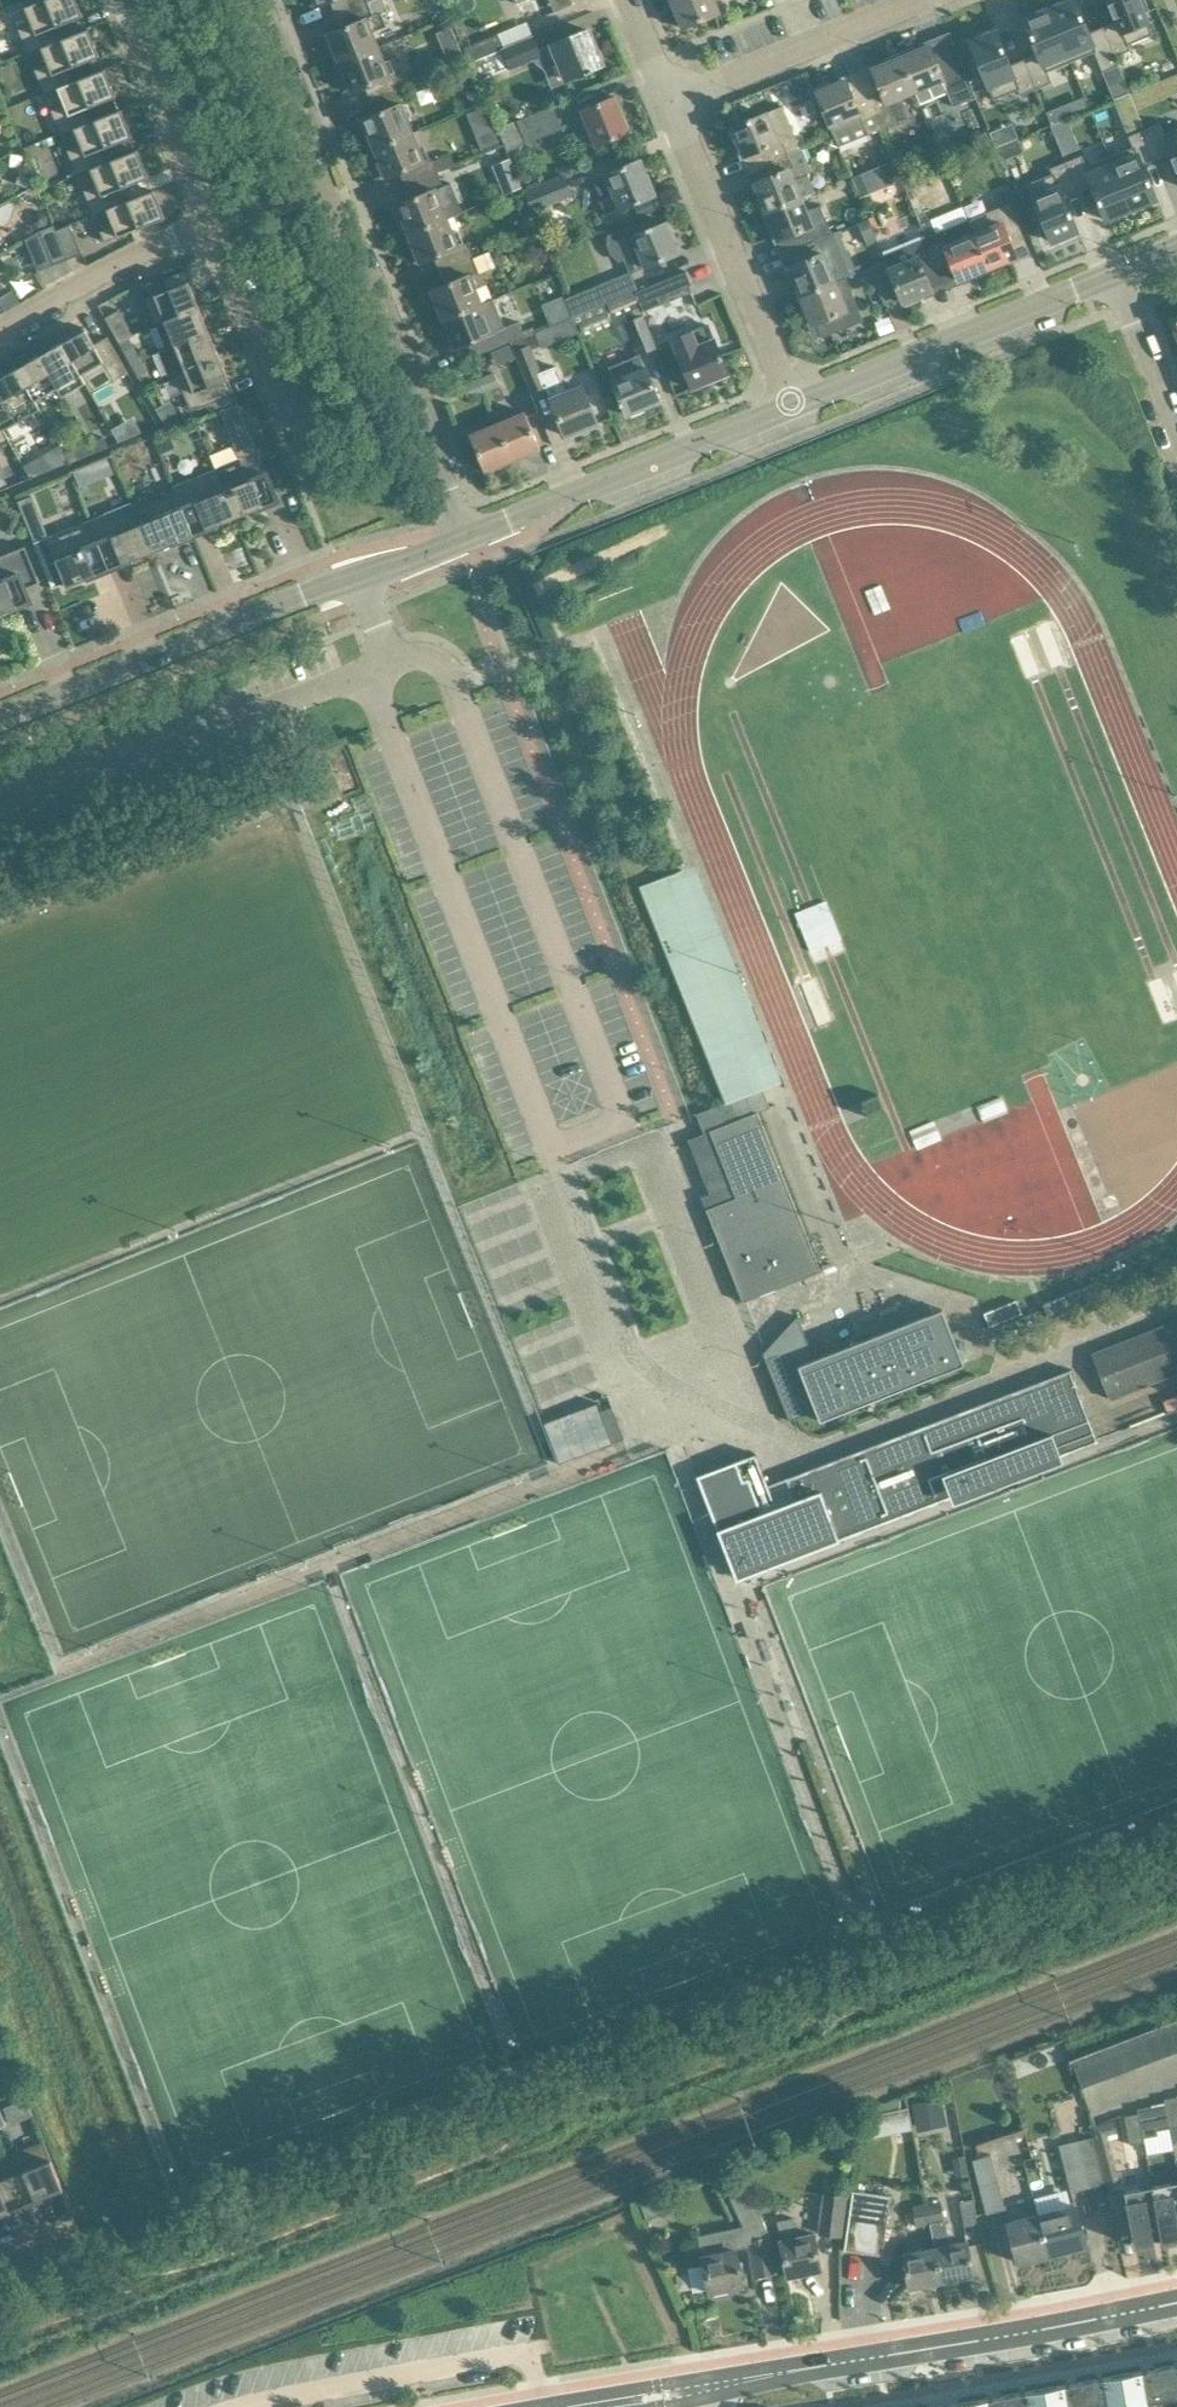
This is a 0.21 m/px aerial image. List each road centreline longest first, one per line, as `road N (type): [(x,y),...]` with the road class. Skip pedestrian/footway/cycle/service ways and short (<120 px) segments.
road 1 (residential): [(465,535),(254,0)]
road 2 (tertiary): [(0,719),(465,535)]
road 3 (tertiary): [(705,2387),(1176,2302)]
road 4 (tertiary): [(791,404),(465,535)]
road 5 (tertiary): [(1115,275),(791,404)]
road 6 (residential): [(791,404),(666,102)]
road 7 (residential): [(666,102),(917,0)]
road 8 (residential): [(211,230),(121,0)]
road 9 (residential): [(0,343),(211,230)]
road 10 (residential): [(284,406),(211,230)]
road 11 (residential): [(1176,433),(1115,275)]
road 12 (tertiary): [(579,2406),(705,2387)]

